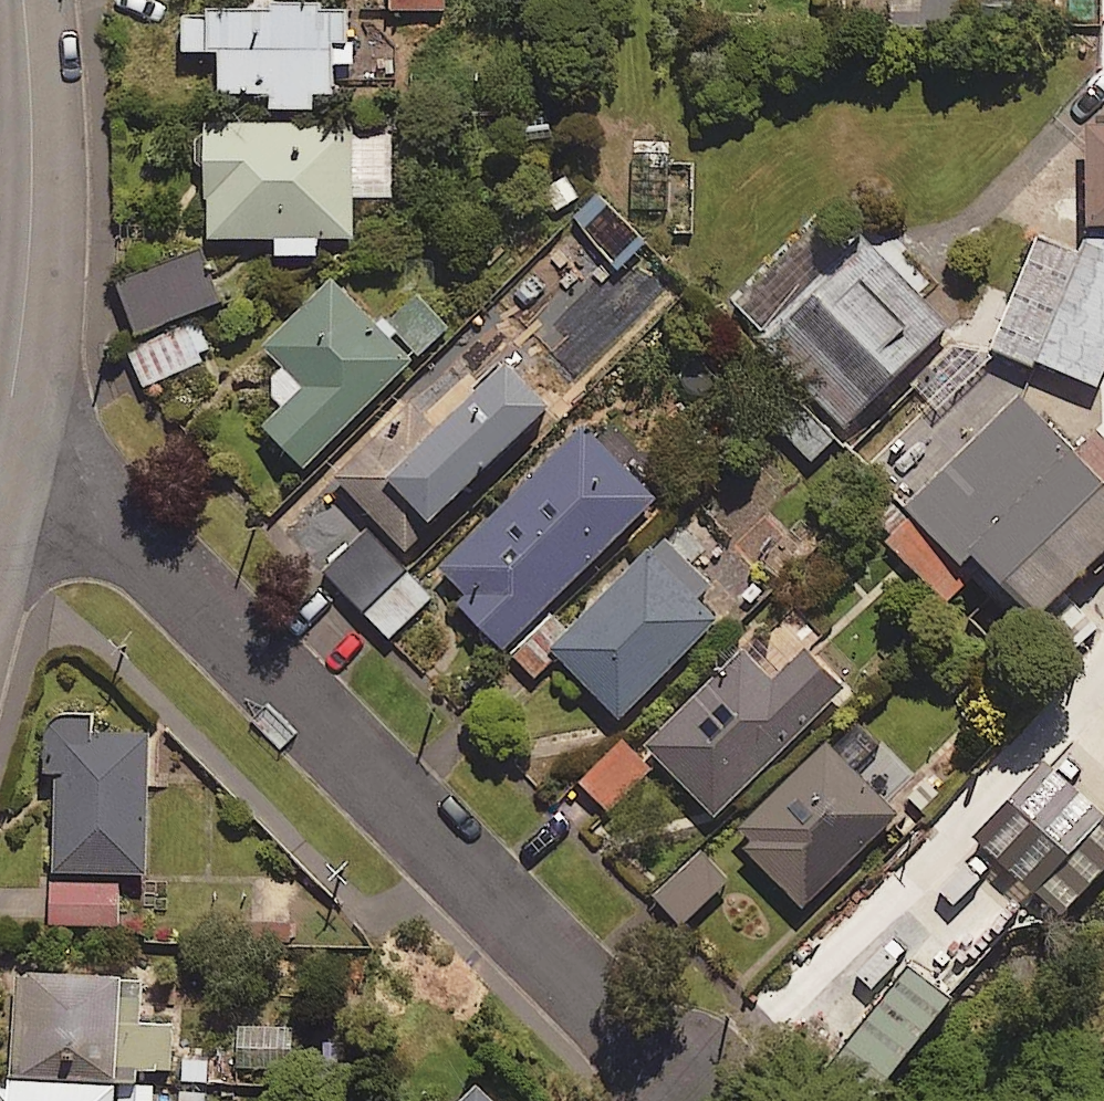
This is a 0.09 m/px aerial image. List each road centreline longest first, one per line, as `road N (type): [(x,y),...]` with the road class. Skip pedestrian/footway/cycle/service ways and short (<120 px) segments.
road 1 (residential): [(644,1073),(125,549),(45,481),(3,461)]
road 2 (tertiary): [(20,0),(34,124),(3,461)]

